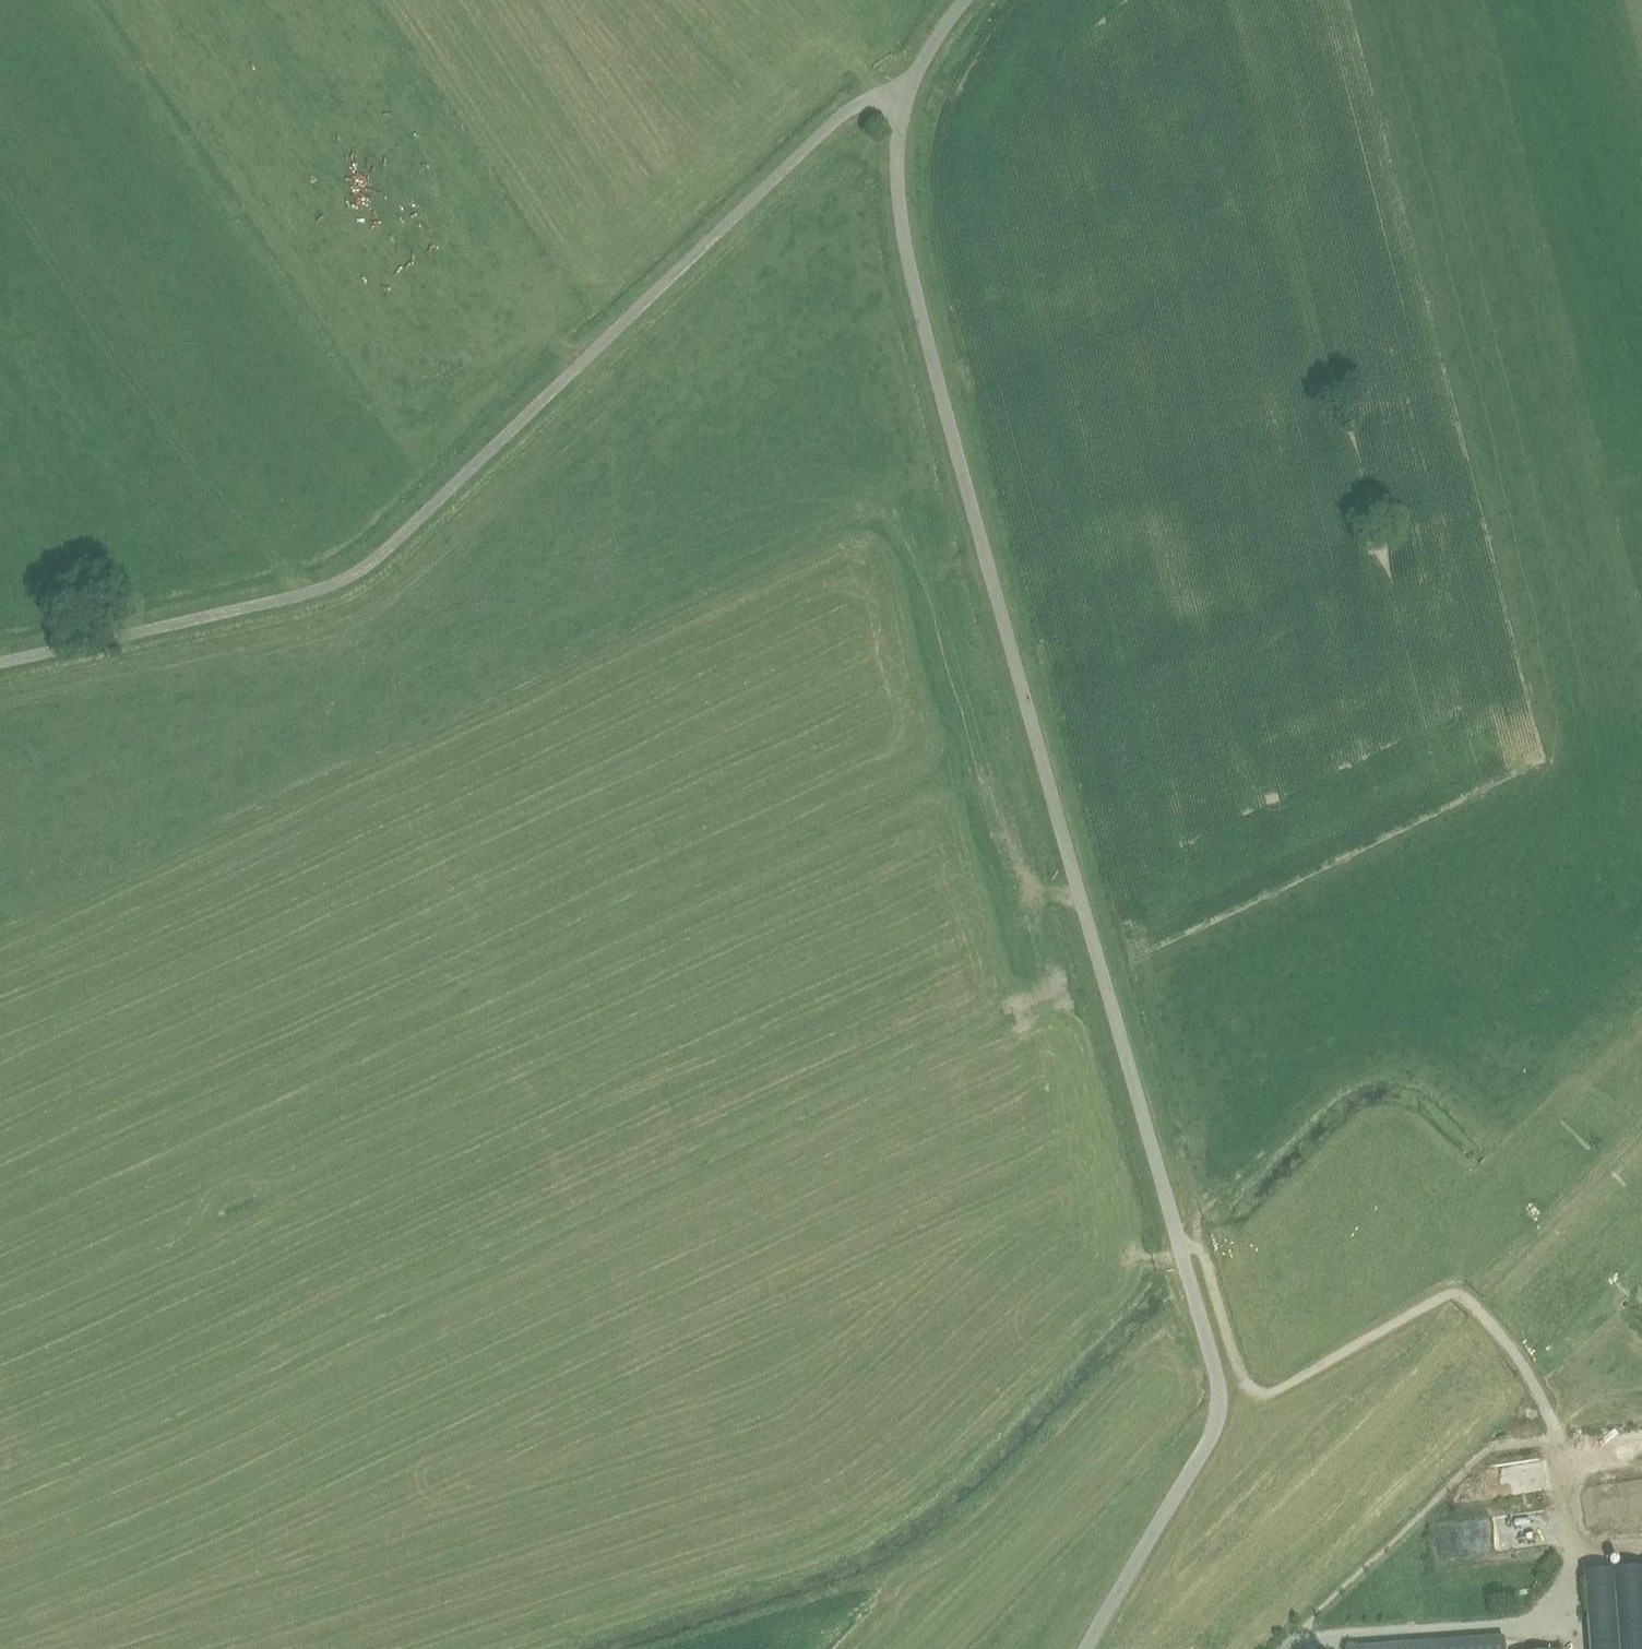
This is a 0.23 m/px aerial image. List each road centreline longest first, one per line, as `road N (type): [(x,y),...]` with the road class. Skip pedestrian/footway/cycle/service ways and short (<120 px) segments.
road 1 (unclassified): [(1084,1648),(1207,1444),(1222,1397),(935,373),(898,191),(903,94)]
road 2 (unclassified): [(903,94),(838,116),(387,548),(346,576),(304,594),(0,662)]

